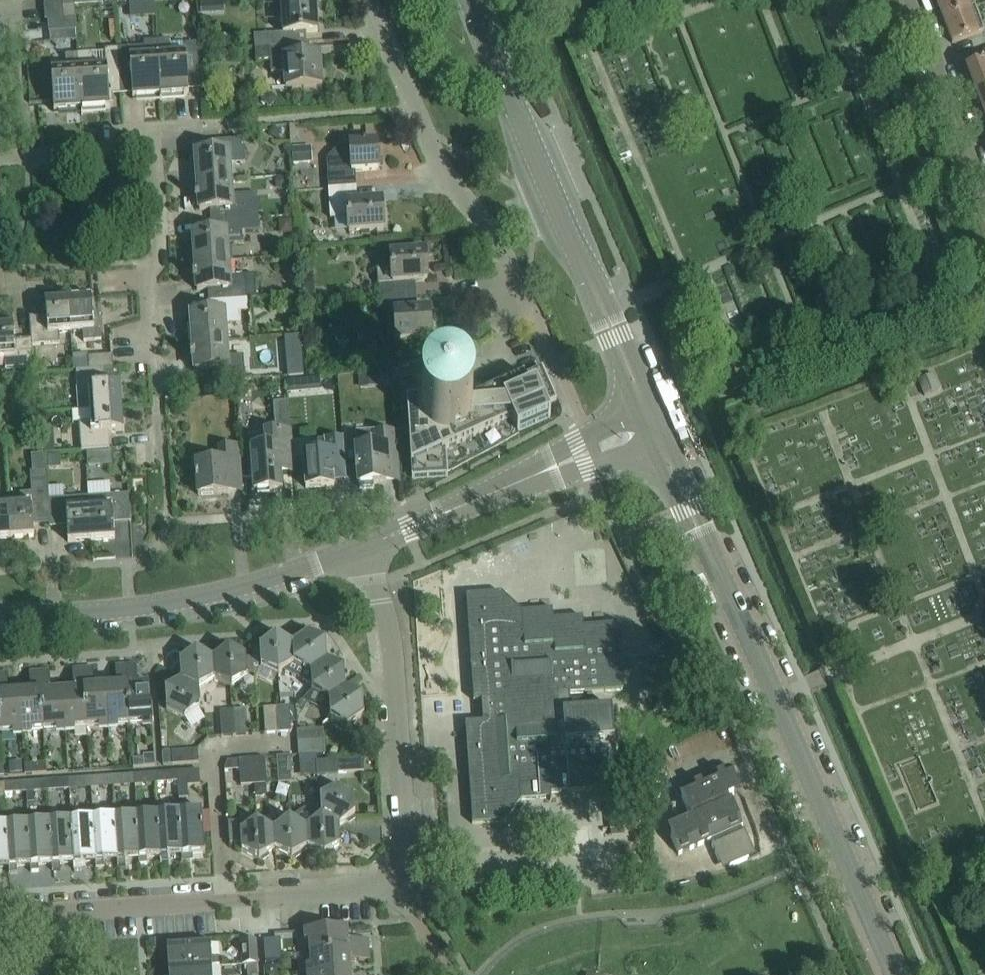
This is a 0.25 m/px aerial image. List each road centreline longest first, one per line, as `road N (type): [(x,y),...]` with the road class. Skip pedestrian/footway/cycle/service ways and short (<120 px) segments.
road 1 (unclassified): [(898,974),(649,423)]
road 2 (unclassified): [(649,423),(471,0)]
road 3 (residential): [(0,914),(355,887),(398,870)]
road 4 (residential): [(156,361),(147,261),(160,259),(156,146),(0,154)]
road 5 (unclassified): [(0,613),(148,606),(364,546)]
road 6 (residential): [(528,301),(416,107),(374,0)]
road 7 (residential): [(398,870),(406,849),(396,676),(364,546)]
road 8 (unclassified): [(364,546),(649,423)]
road 9 (residential): [(984,199),(910,0)]

